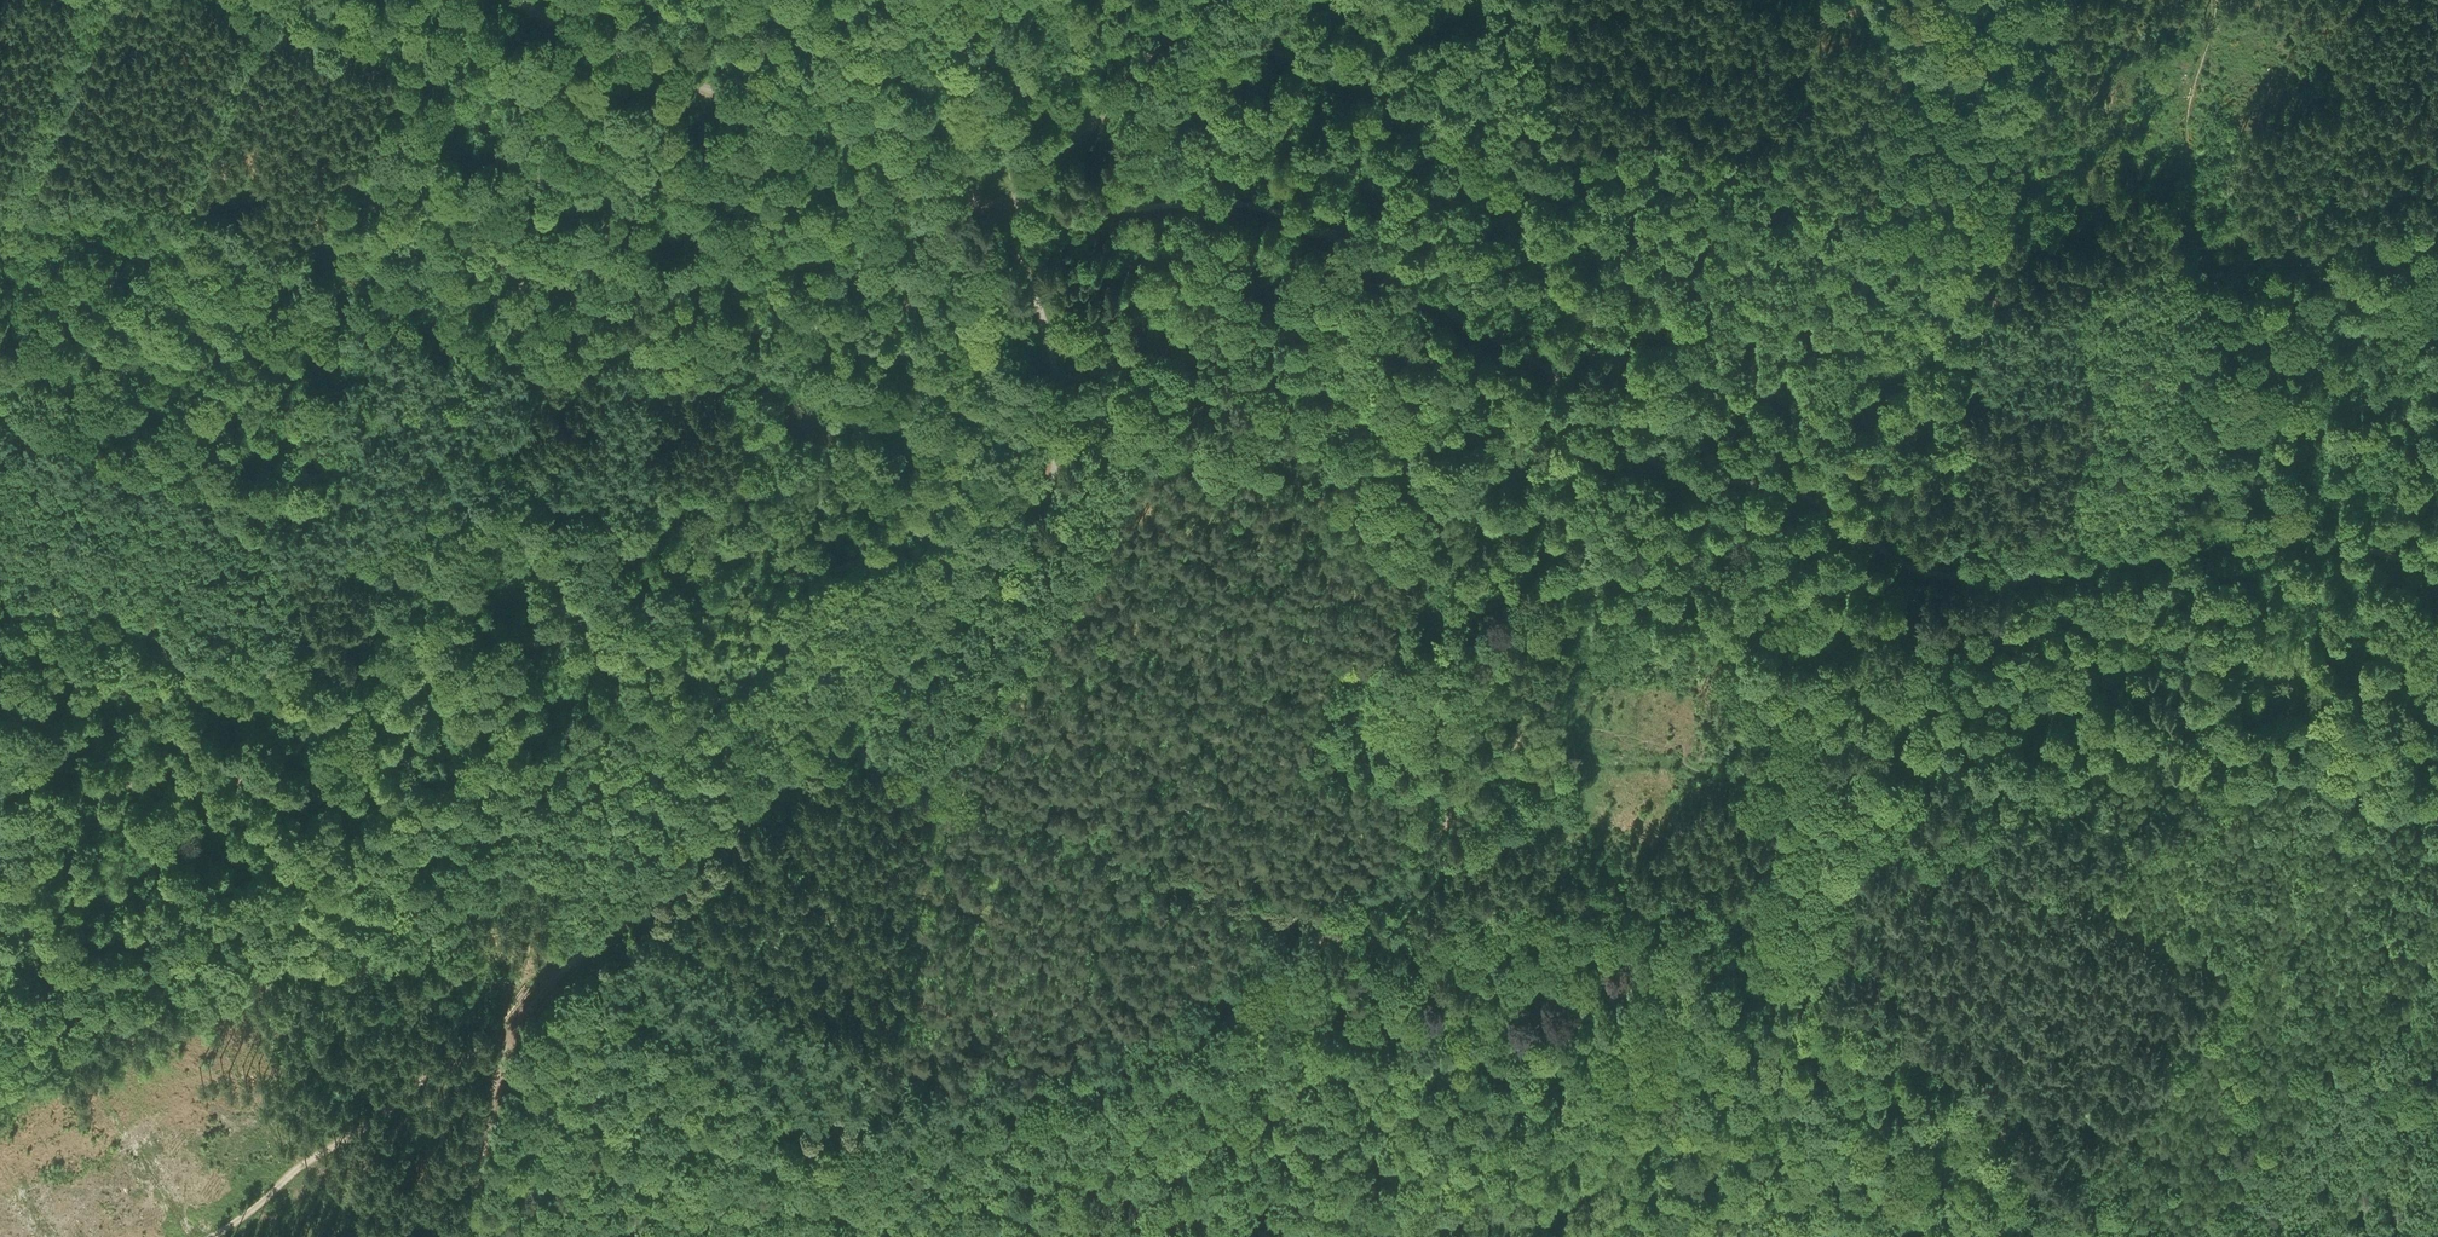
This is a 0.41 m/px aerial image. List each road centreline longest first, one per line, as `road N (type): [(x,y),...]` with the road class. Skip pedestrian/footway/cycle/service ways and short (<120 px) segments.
road 1 (track): [(1282,210),(1559,379),(1639,460),(1691,479),(1795,491),(1911,565),(1957,584),(2076,576),(2256,540),(2378,551),(2437,576)]
road 2 (track): [(998,209),(919,298),(781,330),(722,323),(542,354),(320,306),(279,267),(185,223)]
road 3 (track): [(1059,398),(1052,470),(1017,538),(855,705),(558,971),(498,1059)]
road 4 (track): [(498,1059),(631,1119),(701,1129),(846,1122),(1078,1070),(1220,1000)]
road 5 (track): [(1220,1000),(1301,992),(1433,1000),(1685,960),(1810,976)]
road 6 (track): [(533,0),(849,129),(918,173),(998,209)]
road 7 (track): [(1810,976),(1889,1012),(1972,1074),(2024,1152),(2059,1236)]
road 8 (track): [(498,1059),(463,1056),(422,1074),(191,1236)]
road 9 (track): [(1220,1000),(1331,926),(1452,819)]
road 10 (track): [(998,209),(1228,202),(1282,210)]
road 11 (track): [(1761,175),(1718,126),(1716,66),(1674,0)]
road 12 (track): [(998,209),(1035,293),(1059,398)]
road 13 (track): [(185,223),(104,206),(0,203)]
road 14 (track): [(458,1236),(476,1185),(498,1059)]
road 15 (track): [(1092,121),(1201,0)]
road 16 (track): [(998,209),(1092,121)]

